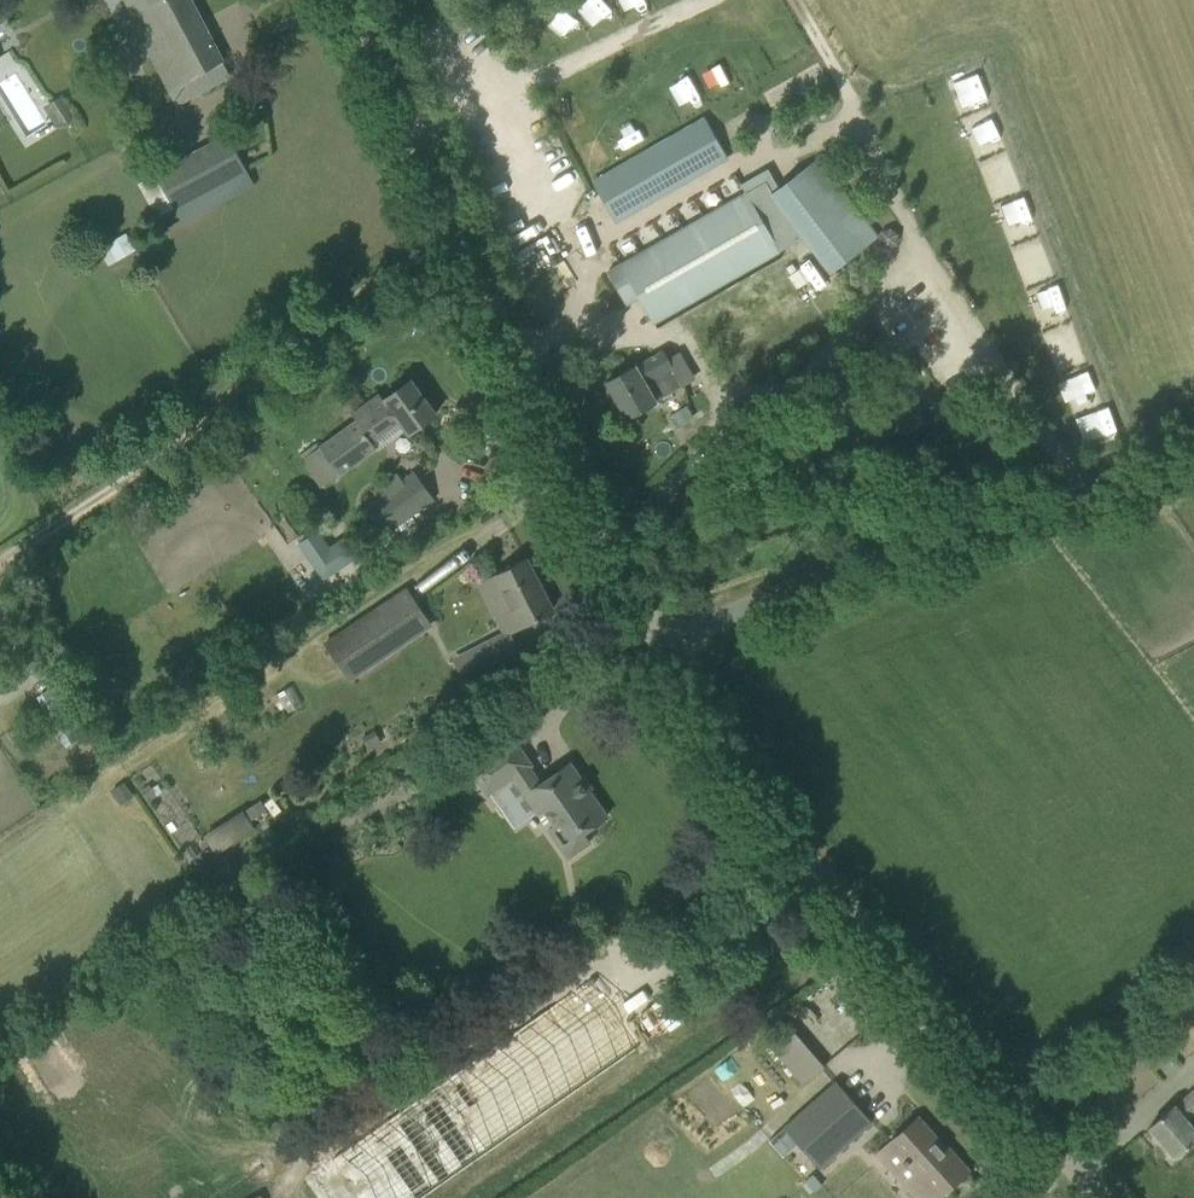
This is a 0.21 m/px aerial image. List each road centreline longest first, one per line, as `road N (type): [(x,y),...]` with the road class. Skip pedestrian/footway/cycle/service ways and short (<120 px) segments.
road 1 (unclassified): [(651,651),(337,0)]
road 2 (unclassified): [(1091,1197),(745,801),(651,651)]
road 3 (unclassified): [(651,651),(904,544),(1193,467)]

